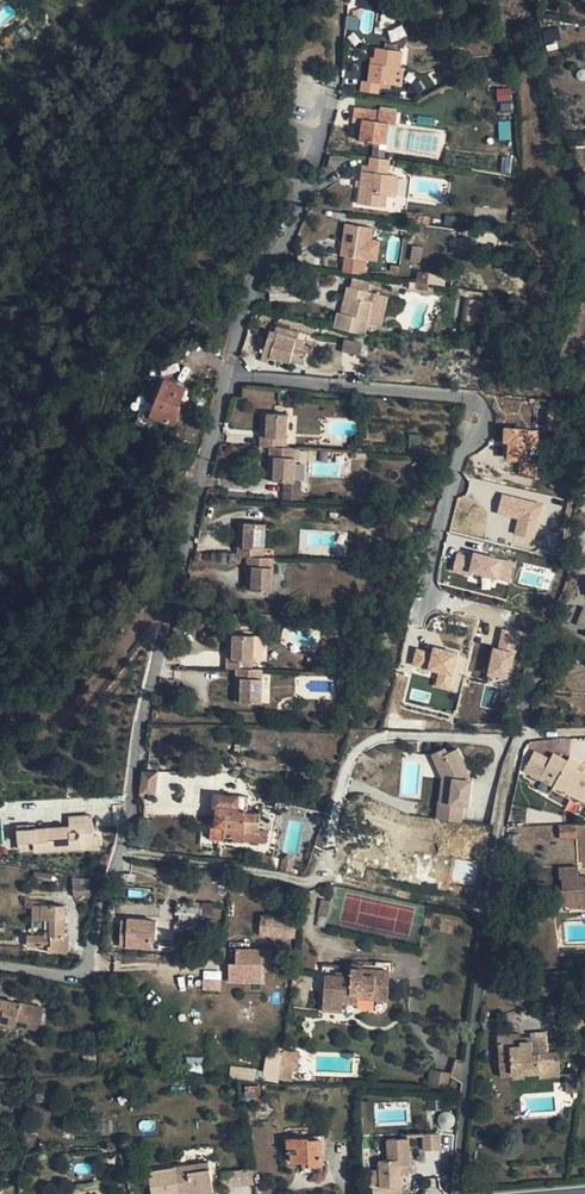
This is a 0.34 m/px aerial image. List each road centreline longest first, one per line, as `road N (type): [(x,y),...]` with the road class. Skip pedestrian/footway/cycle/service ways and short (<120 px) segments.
road 1 (residential): [(0,967),(86,981),(129,818),(145,704),(231,373)]
road 2 (residential): [(451,1193),(483,948),(536,662)]
road 3 (residential): [(231,373),(481,406),(486,418),(459,456),(422,603)]
road 4 (residential): [(231,373),(253,283),(295,218),(333,111),(342,14)]

